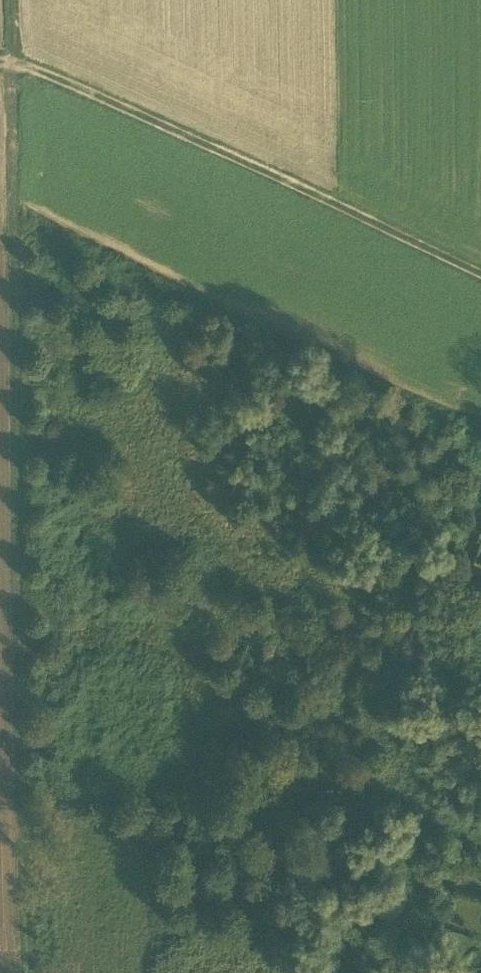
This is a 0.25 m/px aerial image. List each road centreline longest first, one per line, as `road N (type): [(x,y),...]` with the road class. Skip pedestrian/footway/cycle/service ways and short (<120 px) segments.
road 1 (track): [(11,0),(28,972)]
road 2 (track): [(480,274),(0,66)]

